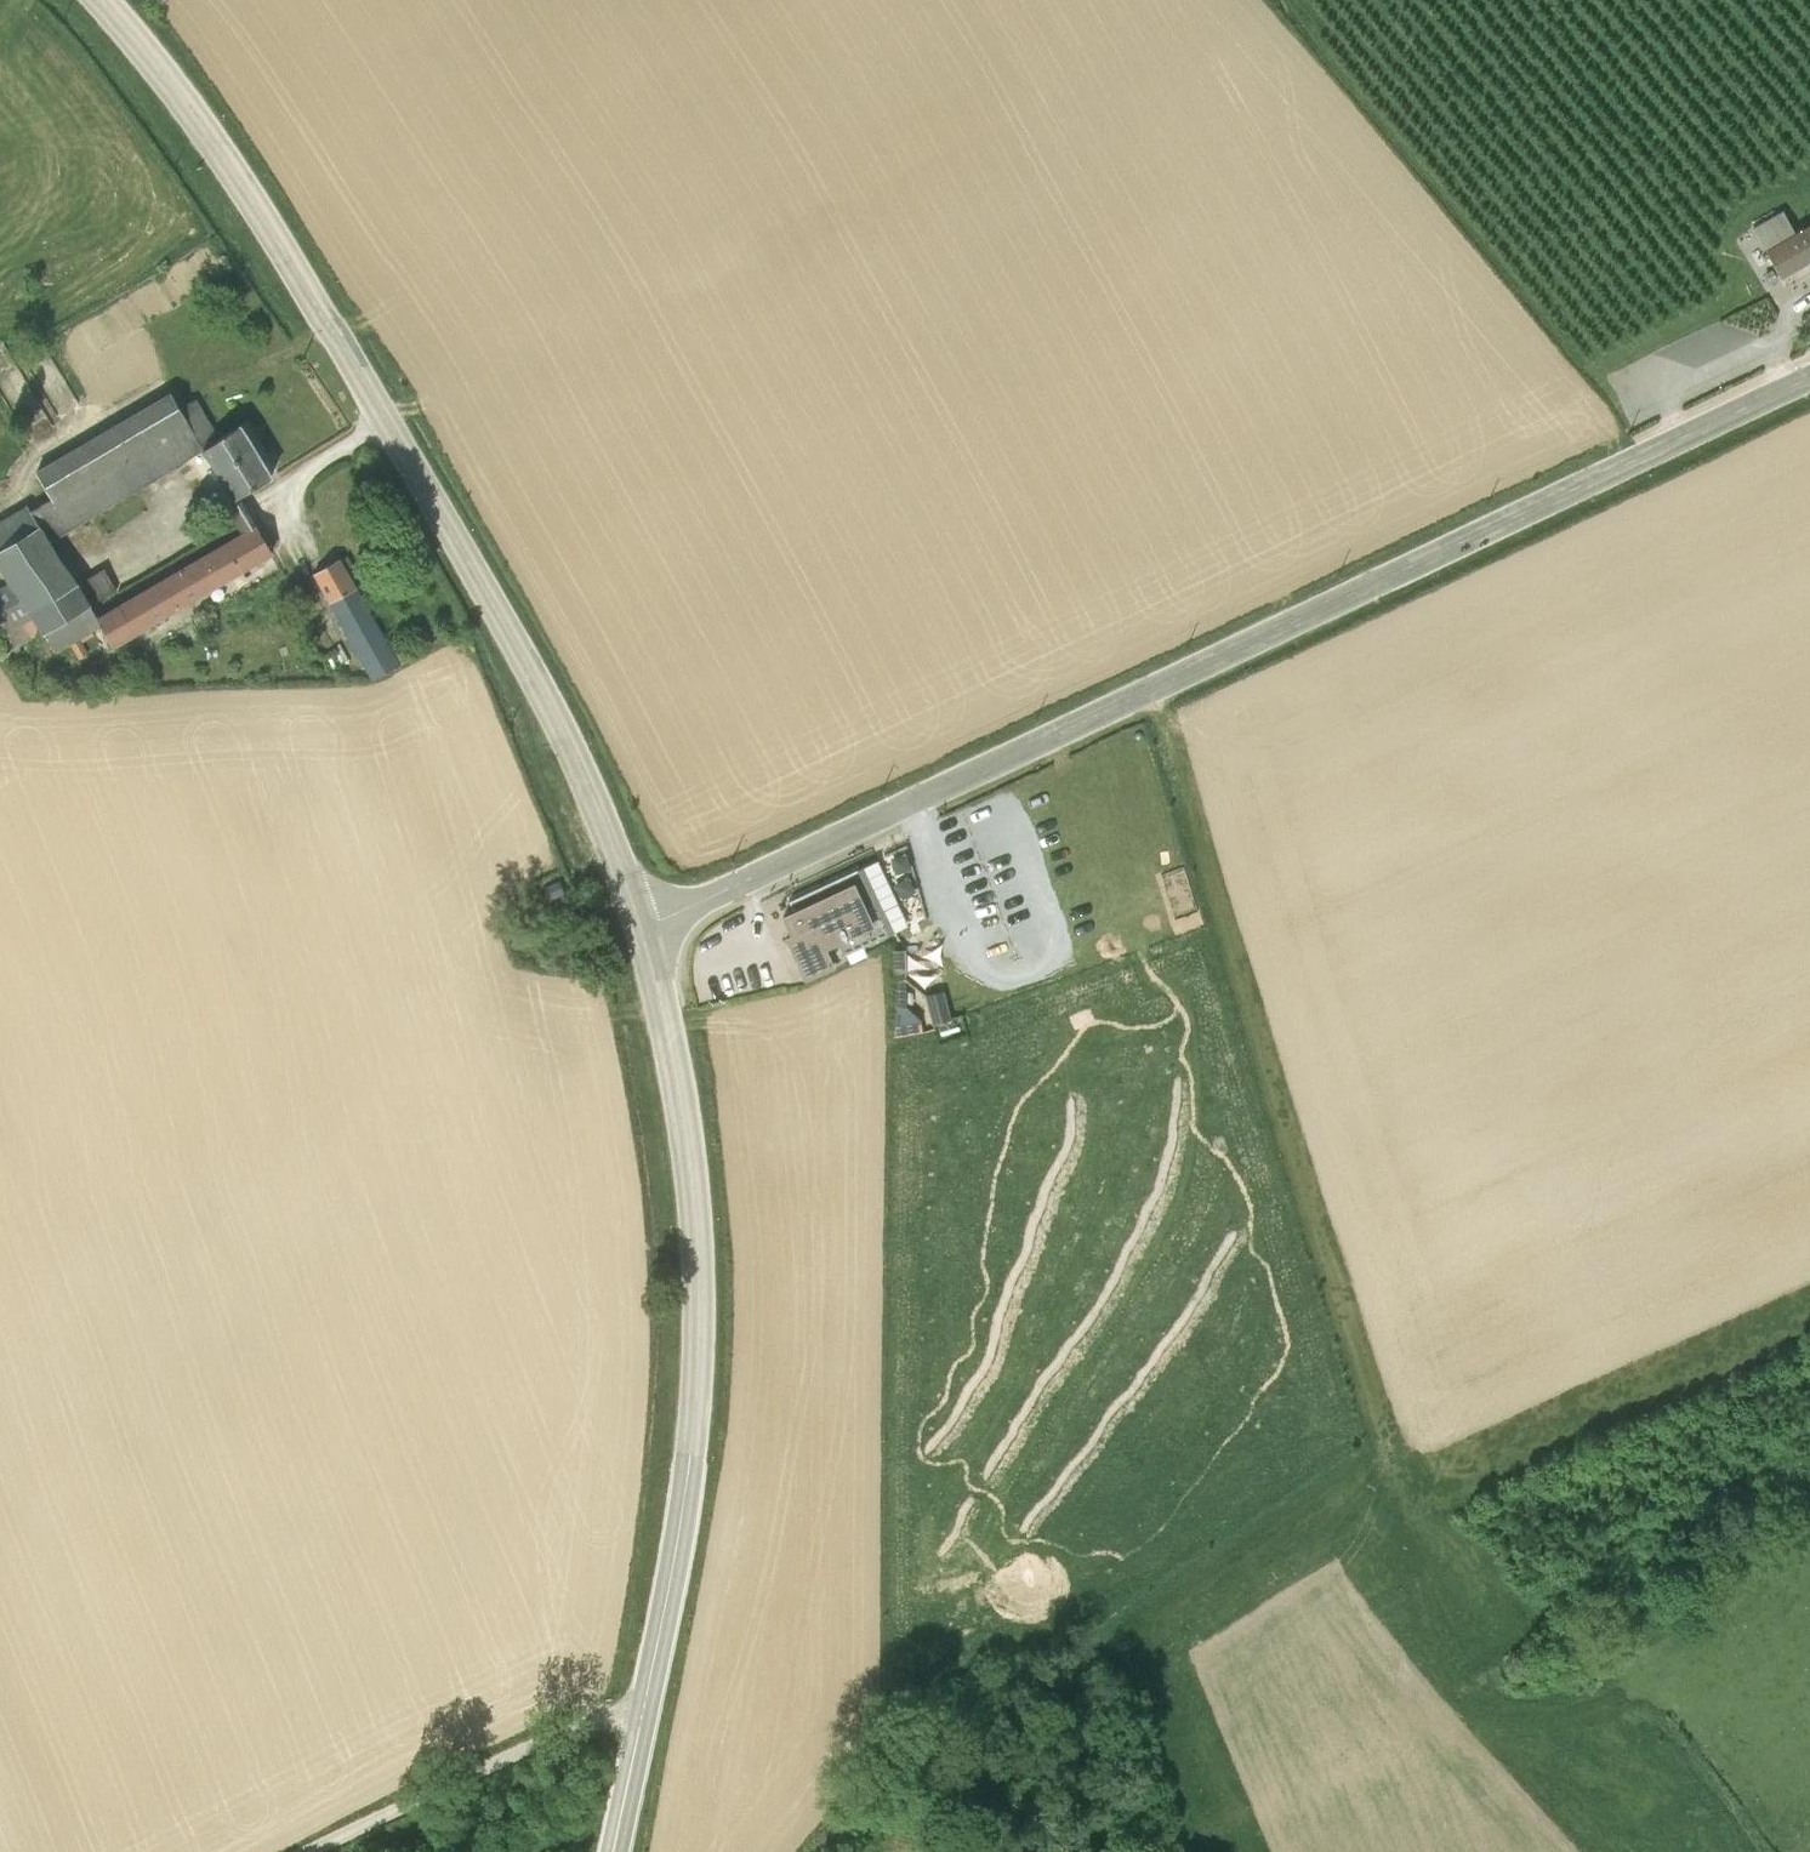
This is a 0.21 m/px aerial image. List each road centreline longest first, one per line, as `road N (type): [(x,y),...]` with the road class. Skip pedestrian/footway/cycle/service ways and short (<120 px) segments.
road 1 (tertiary): [(641,922),(1809,377)]
road 2 (secondary): [(641,922),(550,705),(388,420),(217,140),(107,0)]
road 3 (secondary): [(644,1695),(684,1484),(698,1311),(686,1123),(641,922)]
road 4 (unclassified): [(644,1695),(297,1851)]
road 5 (secondary): [(610,1851),(644,1695)]

